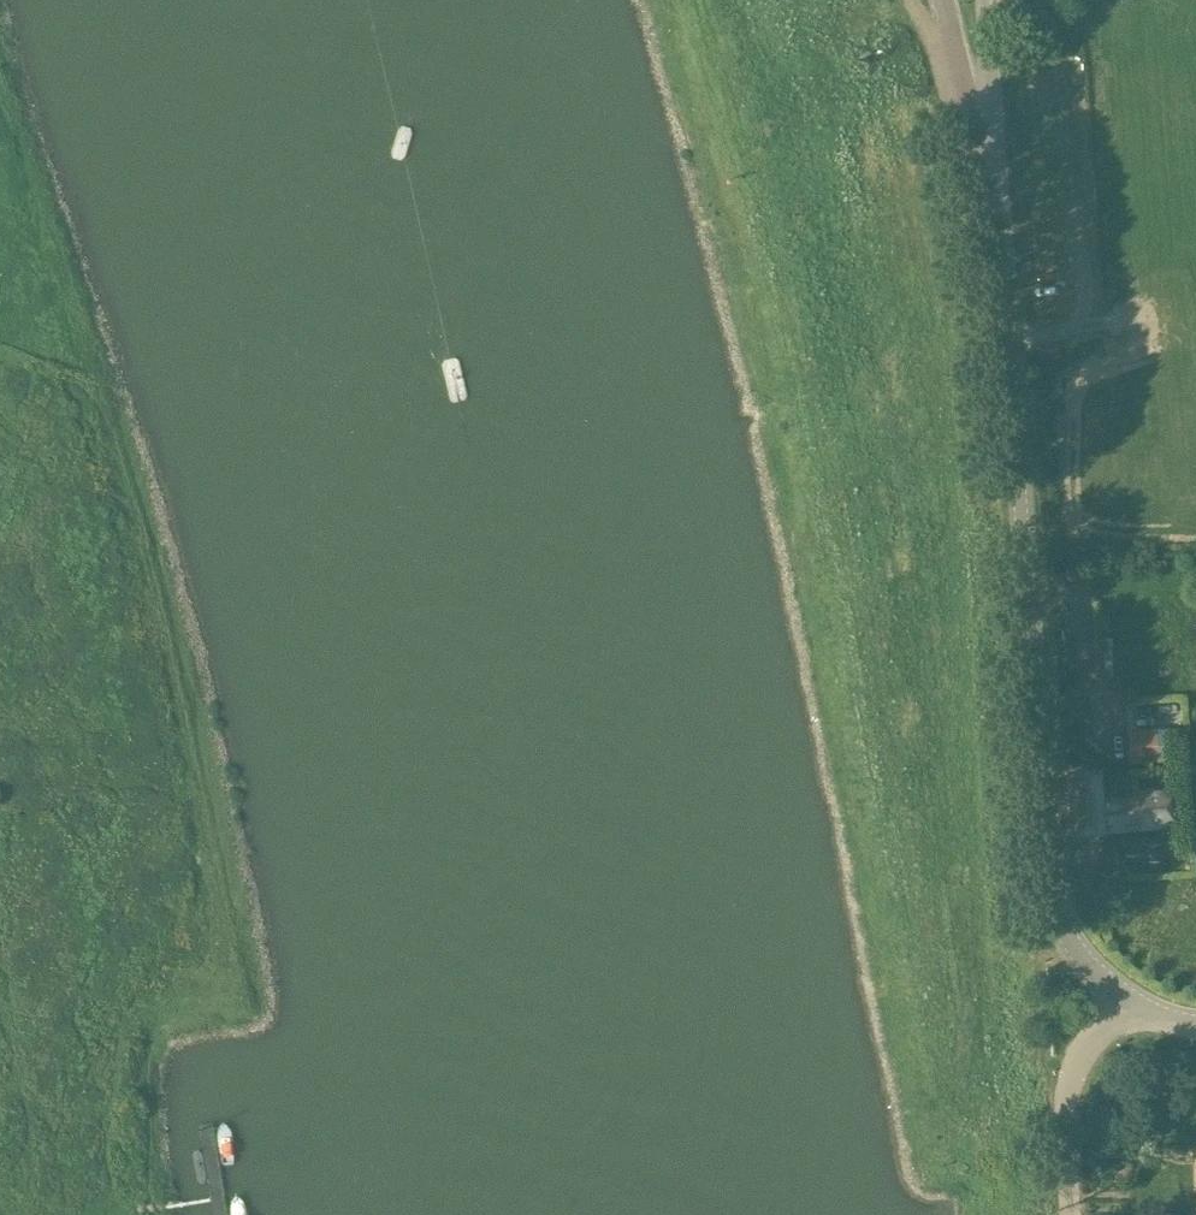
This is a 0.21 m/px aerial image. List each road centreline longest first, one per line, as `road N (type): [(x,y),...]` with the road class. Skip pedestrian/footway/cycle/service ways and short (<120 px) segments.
road 1 (tertiary): [(1127,1000),(1065,937),(1048,886),(1007,335),(942,0)]
road 2 (unclassified): [(1071,1214),(1066,1092),(1076,1058),(1127,1000)]

